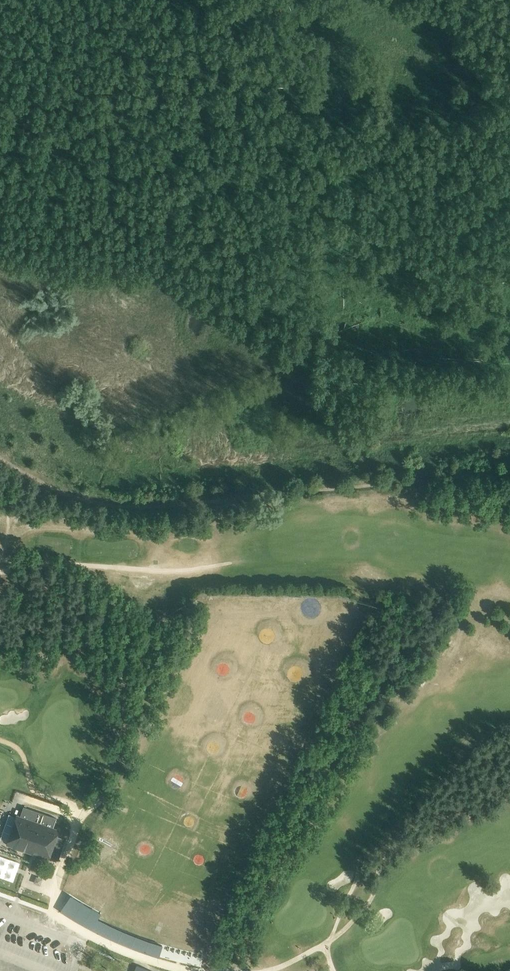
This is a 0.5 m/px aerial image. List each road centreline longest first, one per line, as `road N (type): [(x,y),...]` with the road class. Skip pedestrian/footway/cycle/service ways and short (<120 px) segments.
road 1 (track): [(509,474),(139,505),(48,490),(0,461)]
road 2 (track): [(509,85),(394,43),(132,0)]

